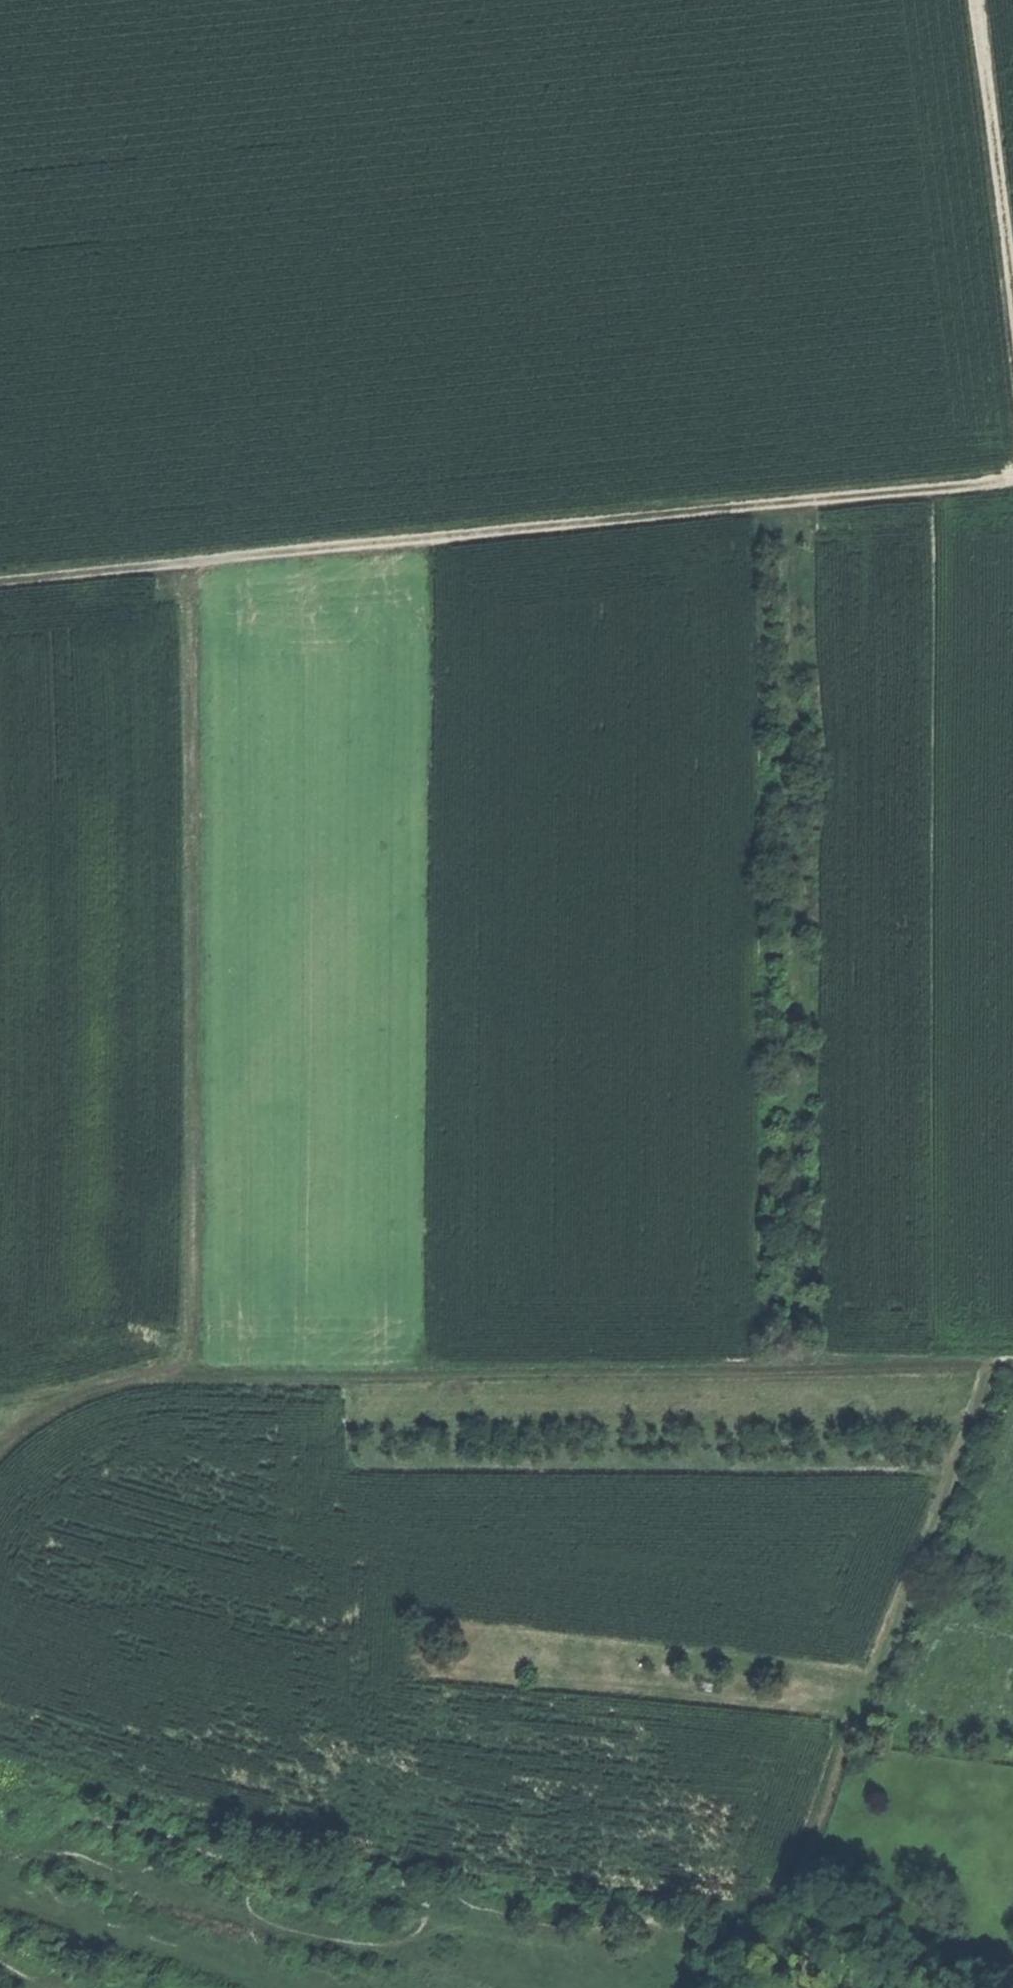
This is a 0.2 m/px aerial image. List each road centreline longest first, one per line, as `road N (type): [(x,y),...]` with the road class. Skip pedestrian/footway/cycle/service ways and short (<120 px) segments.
road 1 (track): [(1012,1368),(94,1388),(33,1404),(0,1440)]
road 2 (track): [(1012,482),(0,585)]
road 3 (track): [(969,0),(1012,302)]

